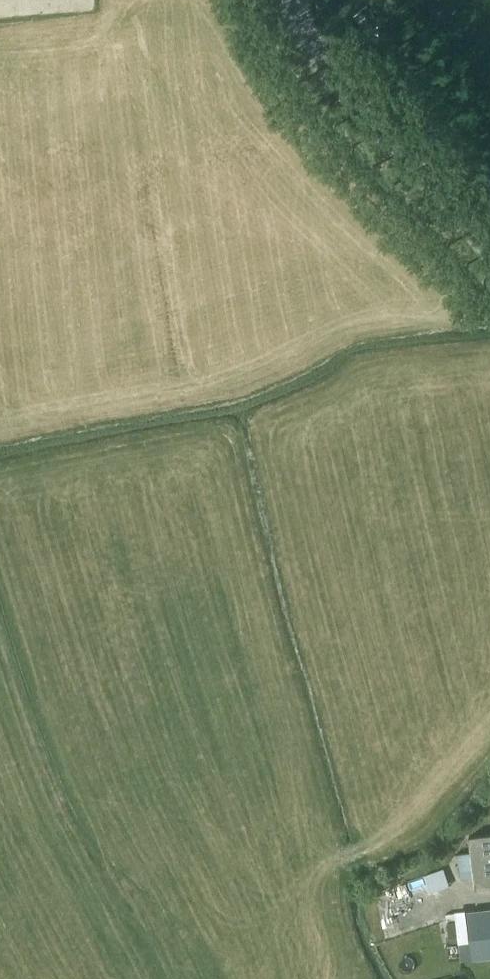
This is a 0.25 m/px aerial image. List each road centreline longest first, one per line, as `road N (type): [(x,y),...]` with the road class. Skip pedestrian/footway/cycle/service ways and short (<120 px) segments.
road 1 (tertiary): [(489,251),(320,55),(293,0)]

